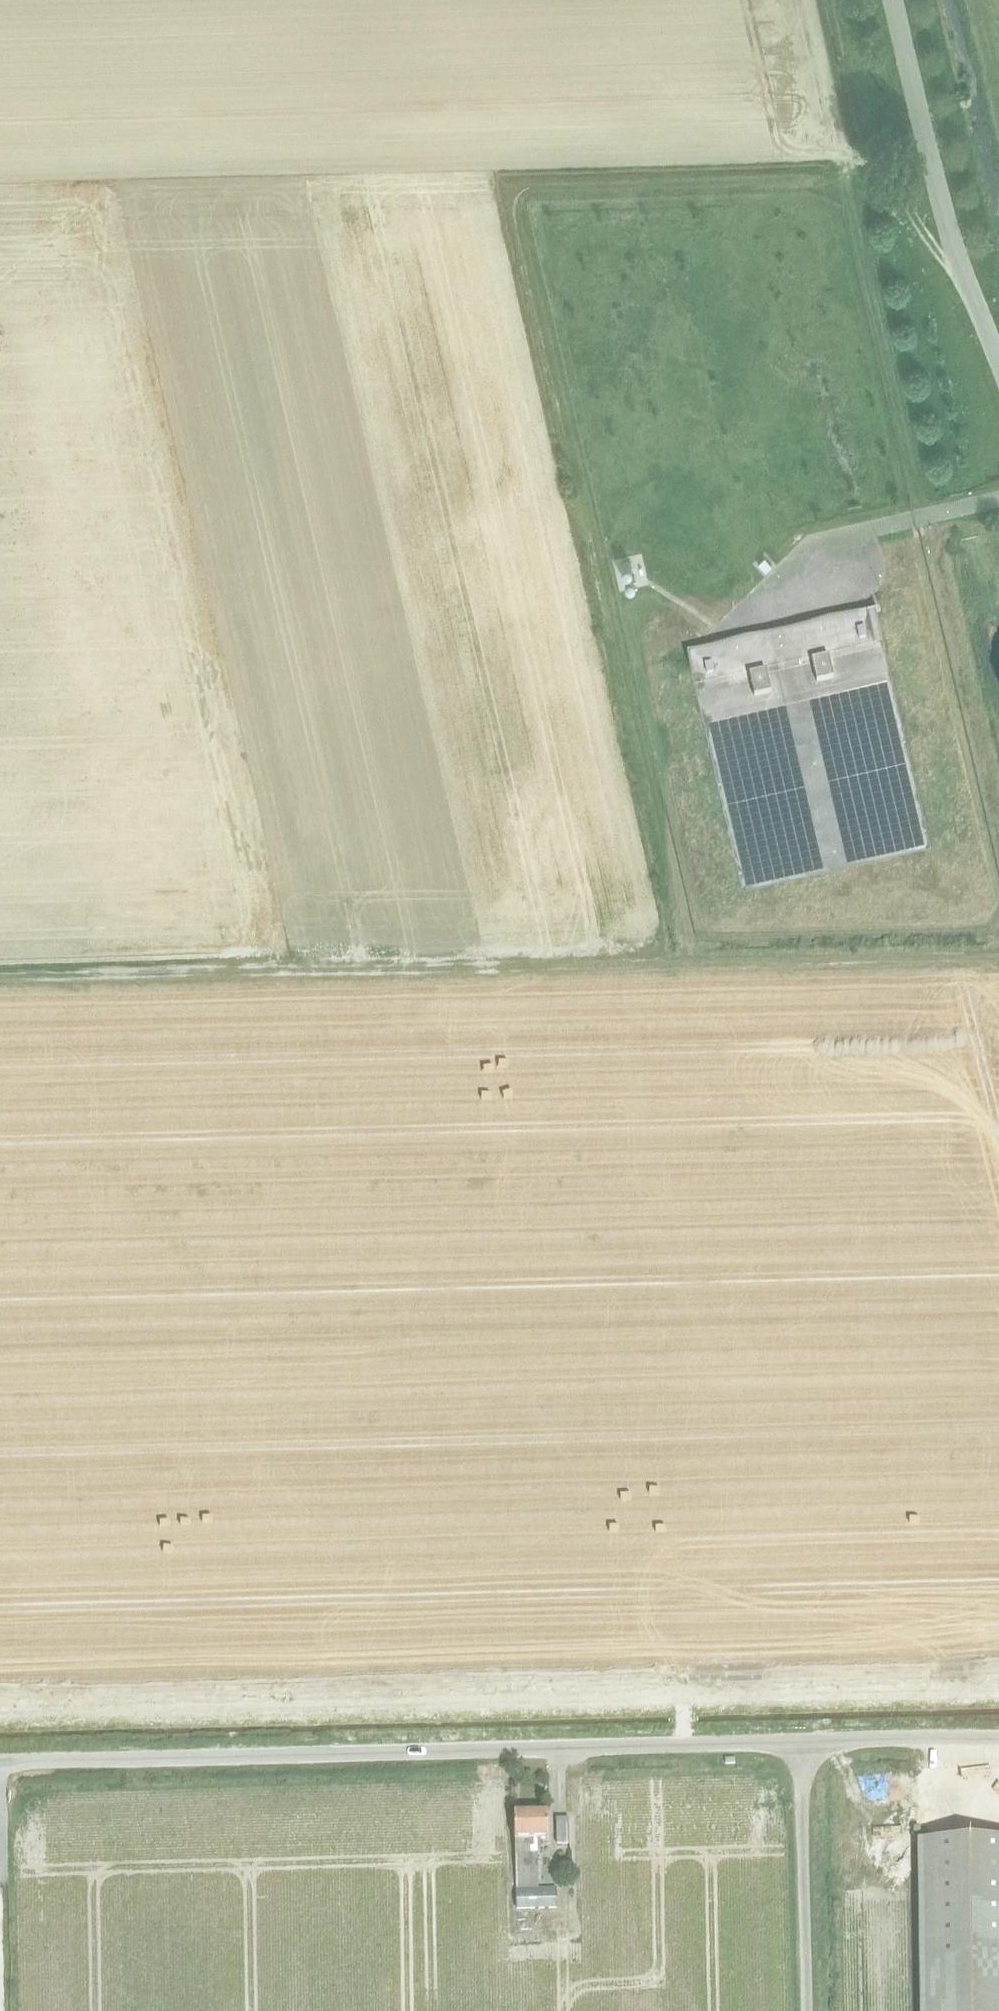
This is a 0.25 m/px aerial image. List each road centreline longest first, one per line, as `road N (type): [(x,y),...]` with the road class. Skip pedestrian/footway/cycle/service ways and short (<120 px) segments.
road 1 (unclassified): [(802,1743),(0,1763)]
road 2 (unclassified): [(998,350),(920,121),(892,0)]
road 3 (unclassified): [(808,2010),(802,1743)]
road 4 (unclassified): [(998,1741),(802,1743)]

